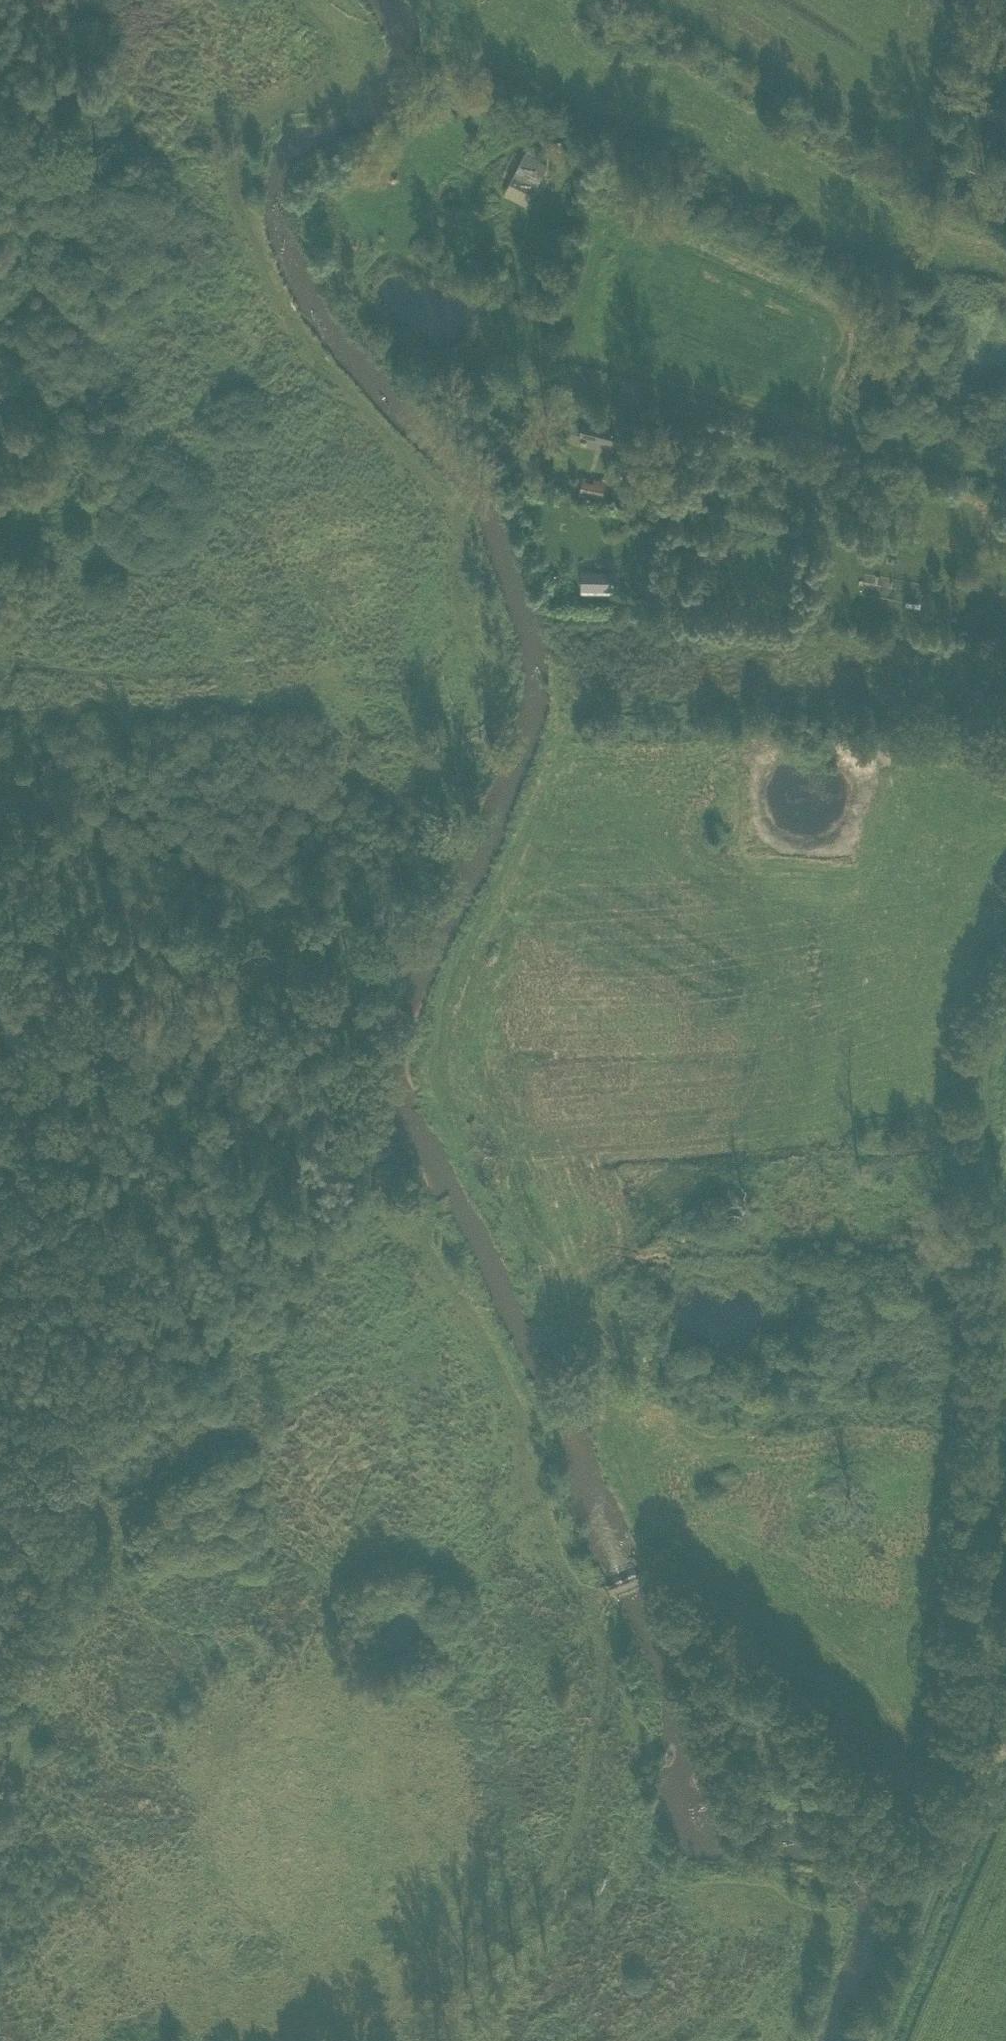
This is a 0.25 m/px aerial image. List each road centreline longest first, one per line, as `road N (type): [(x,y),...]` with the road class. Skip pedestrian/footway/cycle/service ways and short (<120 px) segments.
road 1 (track): [(985,1740),(1005,1373)]
road 2 (track): [(945,1754),(916,1752),(880,1704),(812,1645),(680,1574),(652,1577)]
road 3 (track): [(1005,1252),(987,1088),(1005,1034)]
road 4 (track): [(939,1877),(883,2040)]
road 5 (track): [(939,1877),(984,1783),(985,1740)]

